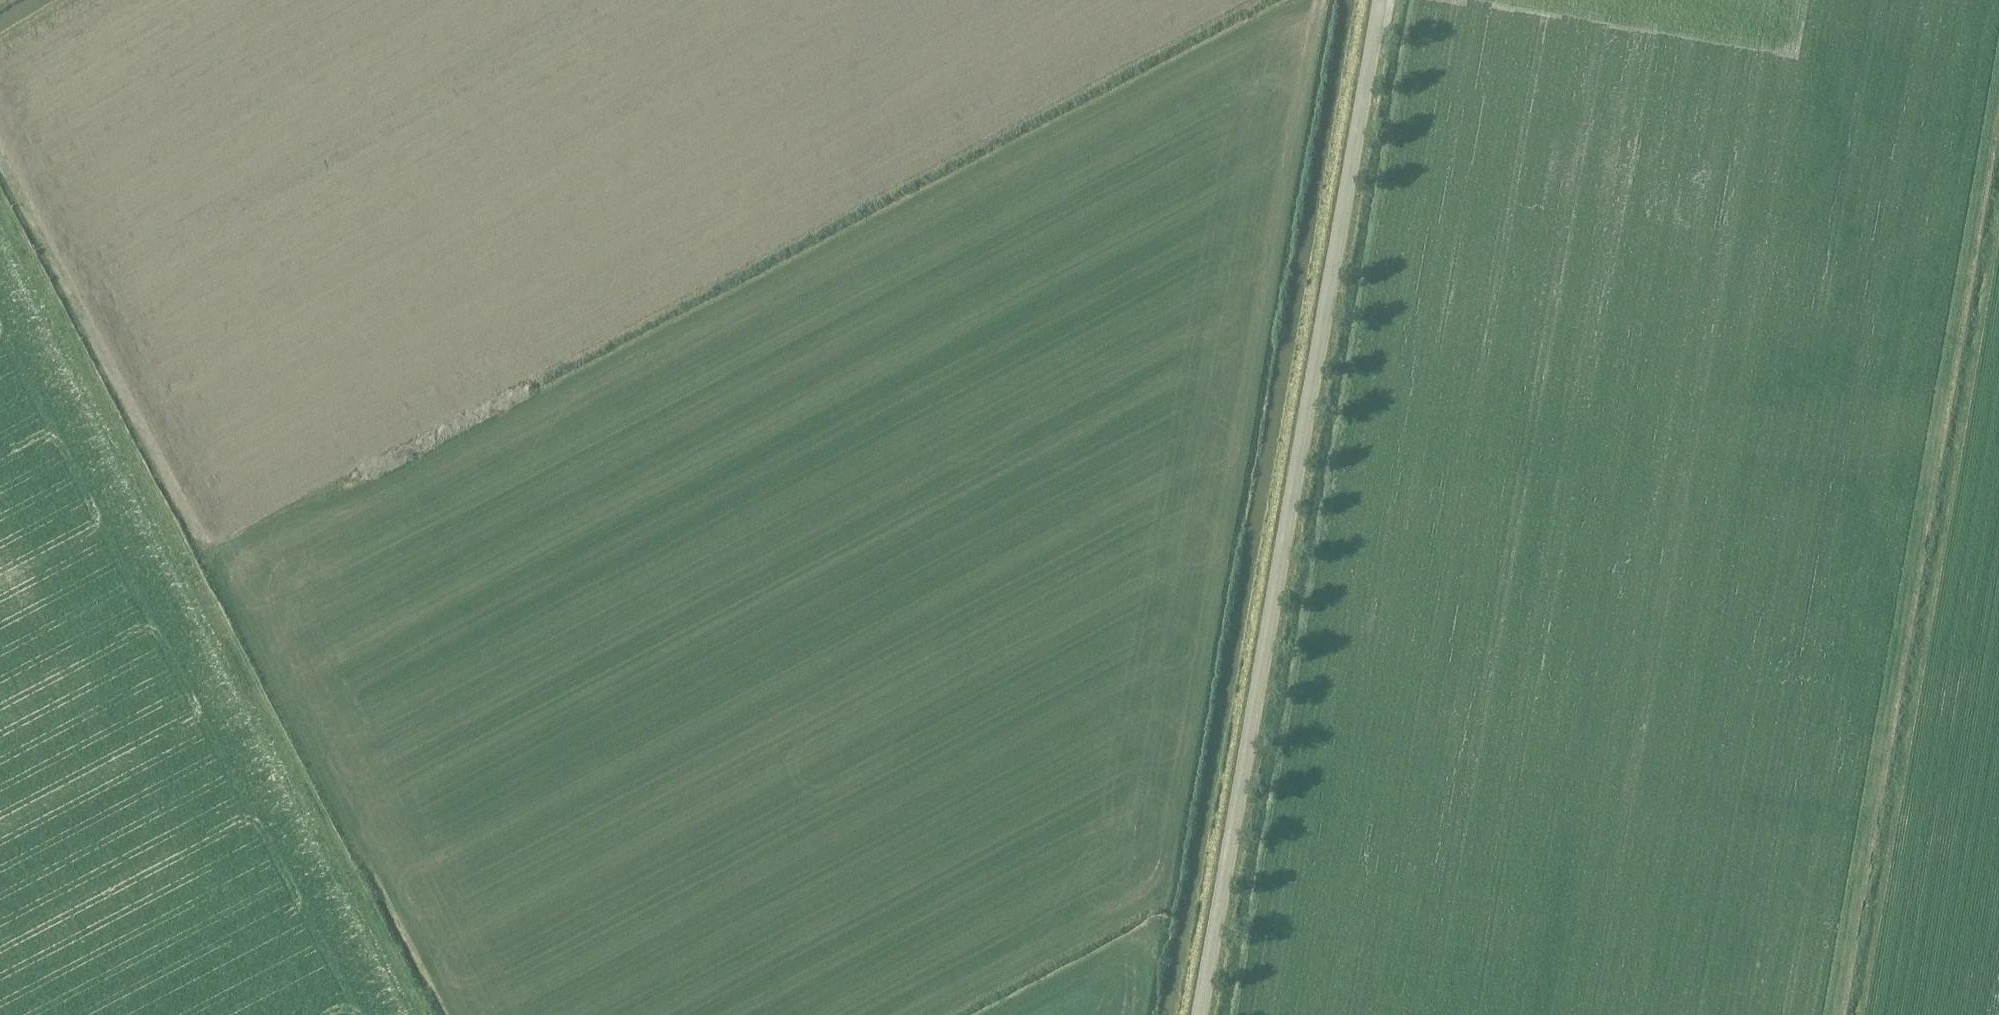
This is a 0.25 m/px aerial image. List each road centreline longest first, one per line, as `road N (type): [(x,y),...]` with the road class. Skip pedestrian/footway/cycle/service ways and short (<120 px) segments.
road 1 (unclassified): [(1199,1014),(1375,0)]

